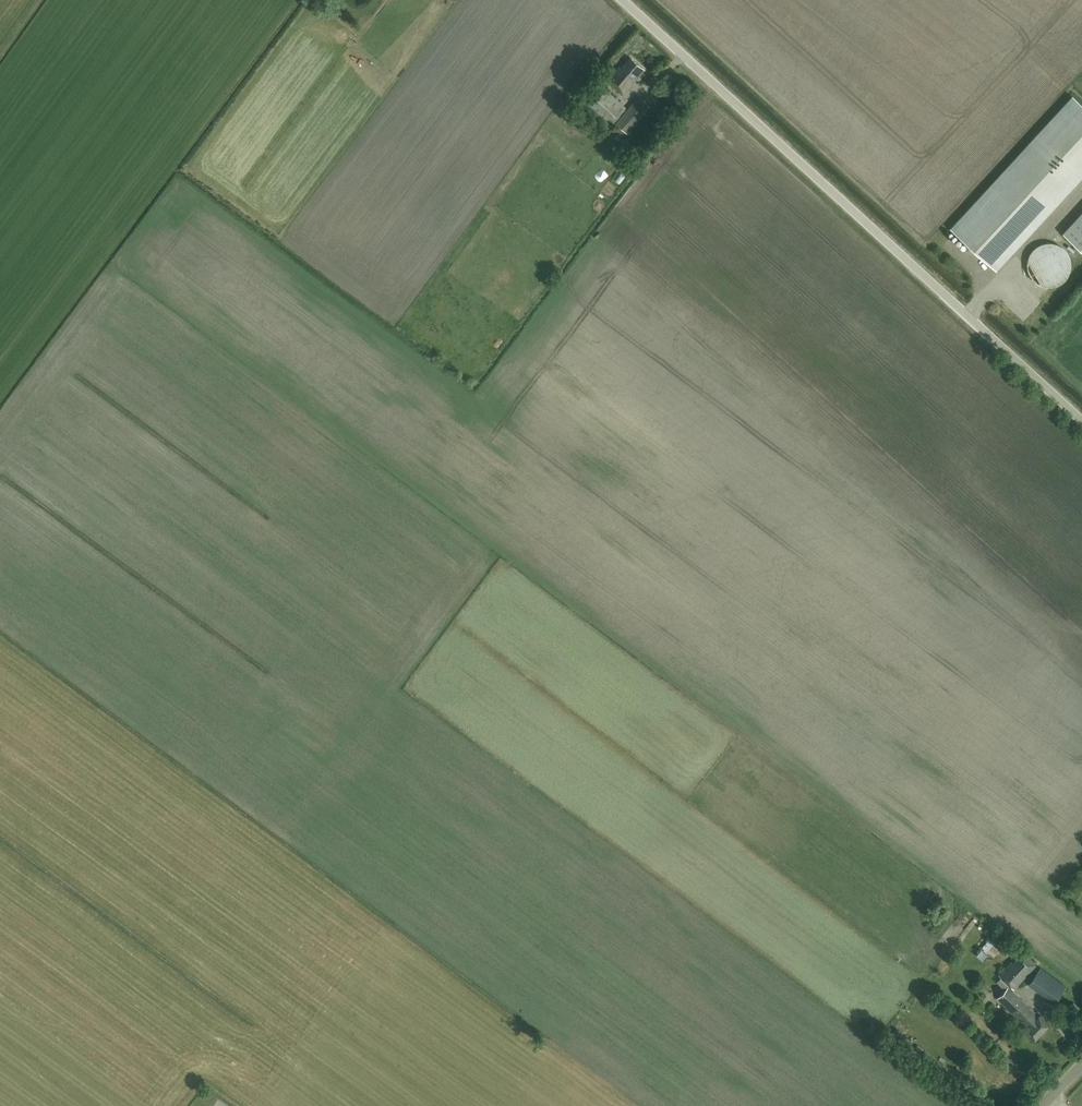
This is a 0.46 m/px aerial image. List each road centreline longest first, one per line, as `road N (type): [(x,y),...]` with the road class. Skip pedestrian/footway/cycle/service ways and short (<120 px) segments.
road 1 (unclassified): [(1081,419),(623,0)]

